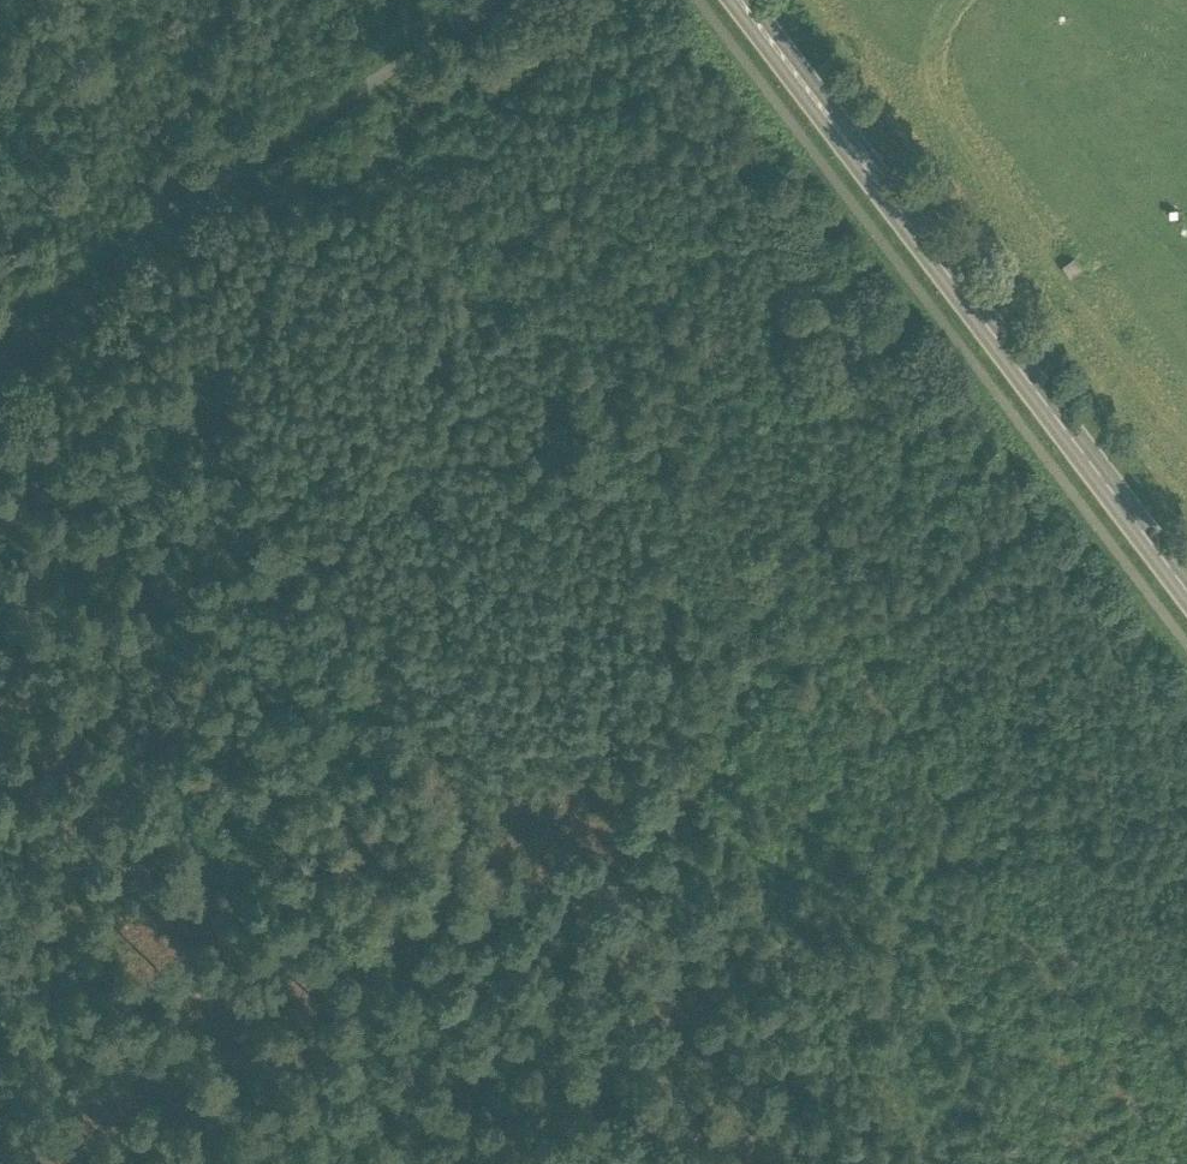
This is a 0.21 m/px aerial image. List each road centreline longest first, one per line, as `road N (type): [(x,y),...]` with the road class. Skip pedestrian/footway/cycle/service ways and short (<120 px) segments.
road 1 (secondary): [(1186,589),(746,0)]
road 2 (track): [(0,678),(228,1026),(63,1133)]
road 3 (track): [(499,0),(0,322)]

